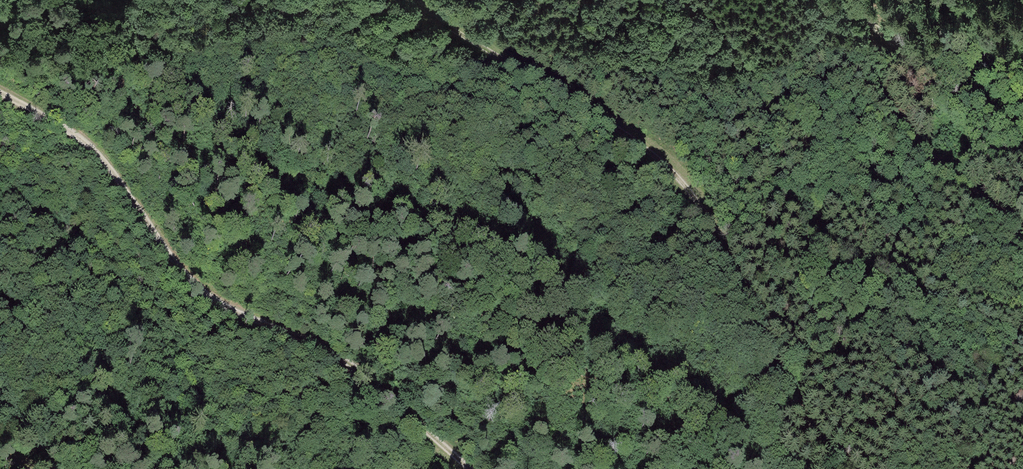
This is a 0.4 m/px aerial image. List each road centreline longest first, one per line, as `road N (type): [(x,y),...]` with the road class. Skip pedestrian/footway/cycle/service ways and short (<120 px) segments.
road 1 (track): [(402,0),(653,156),(709,221),(815,441),(845,468)]
road 2 (track): [(0,81),(114,157),(231,302),(362,367),(474,468)]
road 3 (track): [(1022,230),(888,112),(875,91),(875,66),(894,42)]
road 4 (track): [(1022,143),(894,42)]

